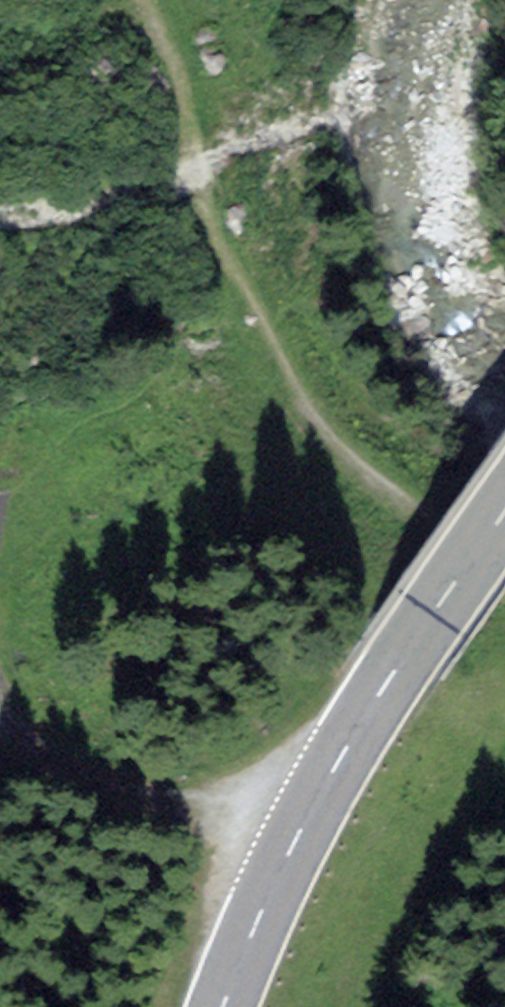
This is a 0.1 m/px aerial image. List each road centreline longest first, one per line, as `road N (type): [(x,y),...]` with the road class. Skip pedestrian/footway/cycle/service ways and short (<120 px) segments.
road 1 (track): [(504,571),(352,466),(294,392),(153,0)]
road 2 (primary): [(402,664),(336,764),(260,908),(224,1006)]
road 3 (track): [(313,808),(145,800),(76,784),(20,751),(0,721)]
road 4 (track): [(0,497),(39,448),(88,420),(216,387),(294,392)]
road 5 (primary): [(402,664),(504,513)]

